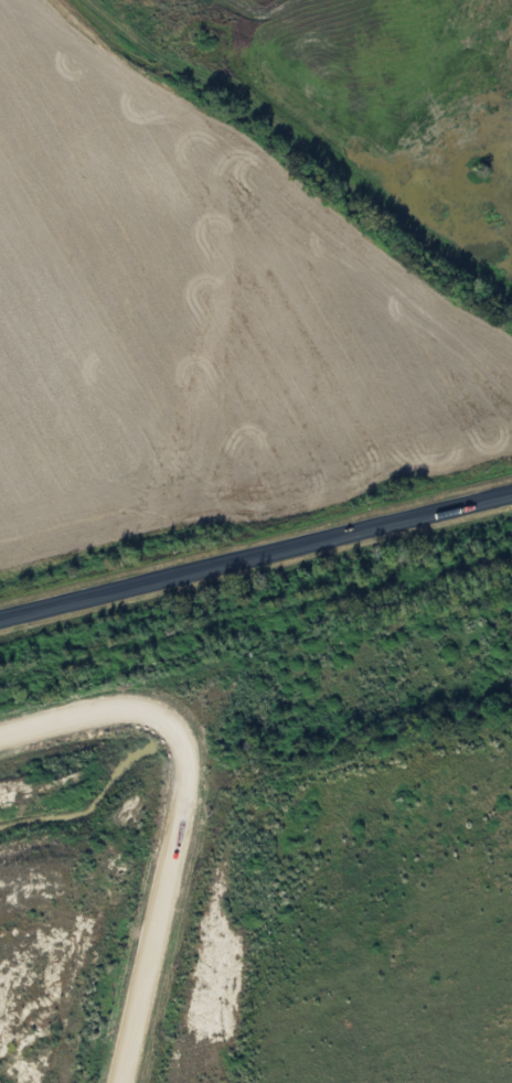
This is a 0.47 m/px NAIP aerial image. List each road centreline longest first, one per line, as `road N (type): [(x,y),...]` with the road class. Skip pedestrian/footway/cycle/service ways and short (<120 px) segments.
road 1 (track): [(0,735),(126,707),(166,719),(191,754),(188,800),(118,1082)]
road 2 (secondary): [(0,618),(511,494)]

